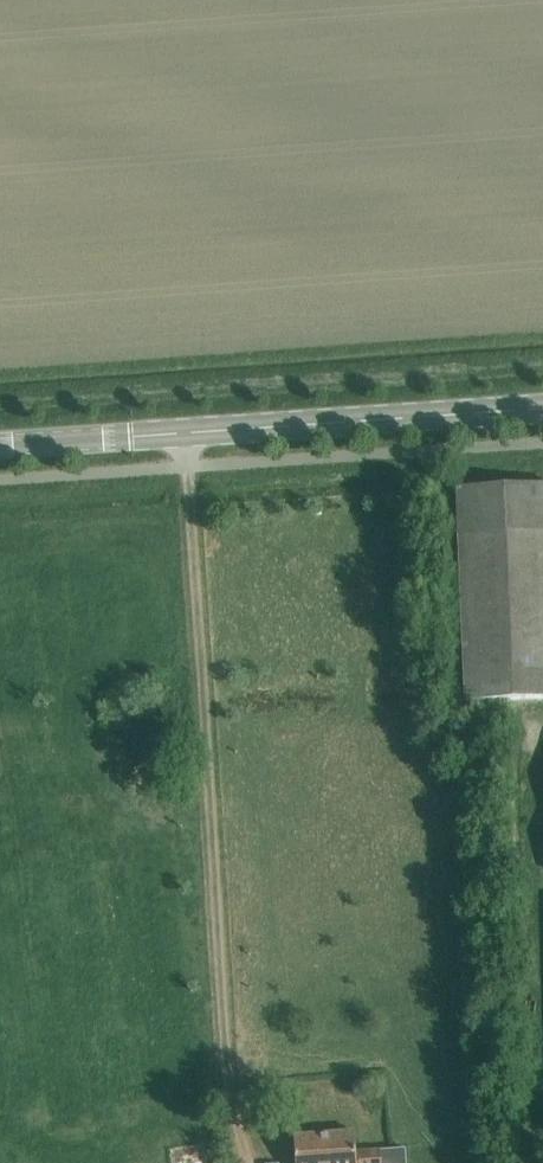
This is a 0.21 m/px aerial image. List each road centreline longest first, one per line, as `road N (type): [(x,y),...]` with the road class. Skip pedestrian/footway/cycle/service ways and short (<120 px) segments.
road 1 (secondary): [(542,408),(0,446)]

